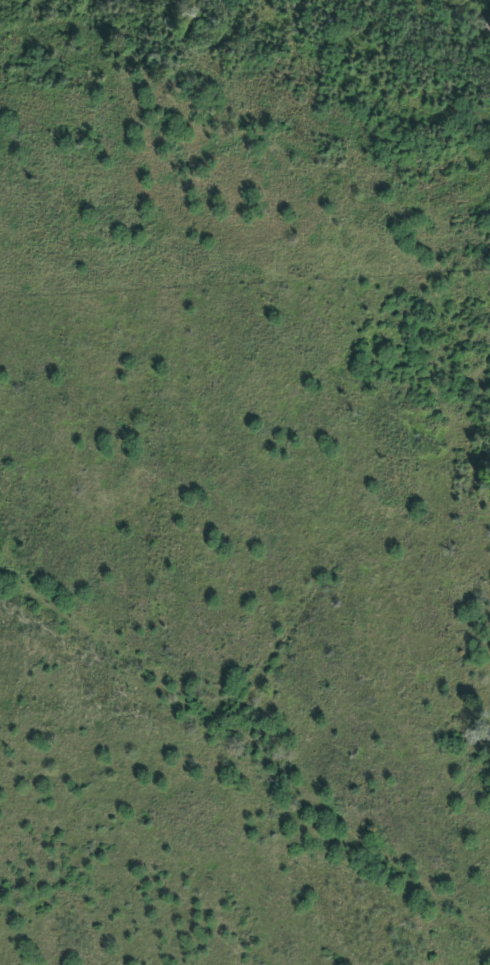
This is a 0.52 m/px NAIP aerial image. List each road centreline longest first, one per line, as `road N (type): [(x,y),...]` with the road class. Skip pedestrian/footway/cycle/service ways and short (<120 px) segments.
road 1 (residential): [(0,579),(489,882)]

